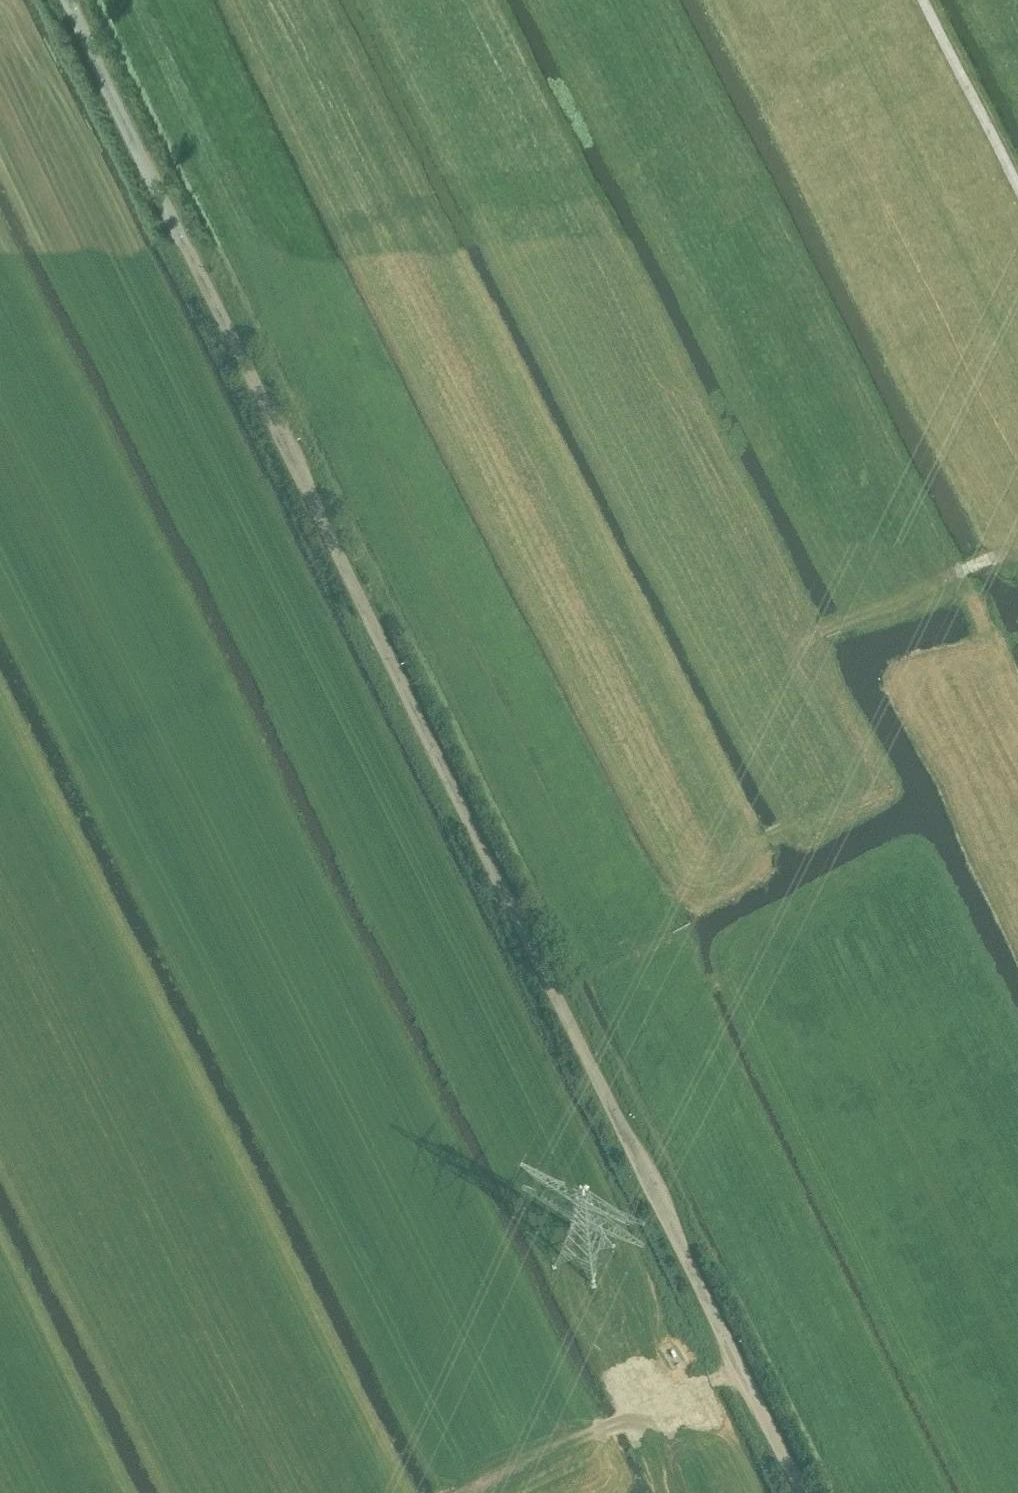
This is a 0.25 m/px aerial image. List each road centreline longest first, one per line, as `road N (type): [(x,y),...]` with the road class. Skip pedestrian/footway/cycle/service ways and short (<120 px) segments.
road 1 (unclassified): [(803,1492),(469,825),(72,0)]
road 2 (track): [(1017,187),(925,0)]

